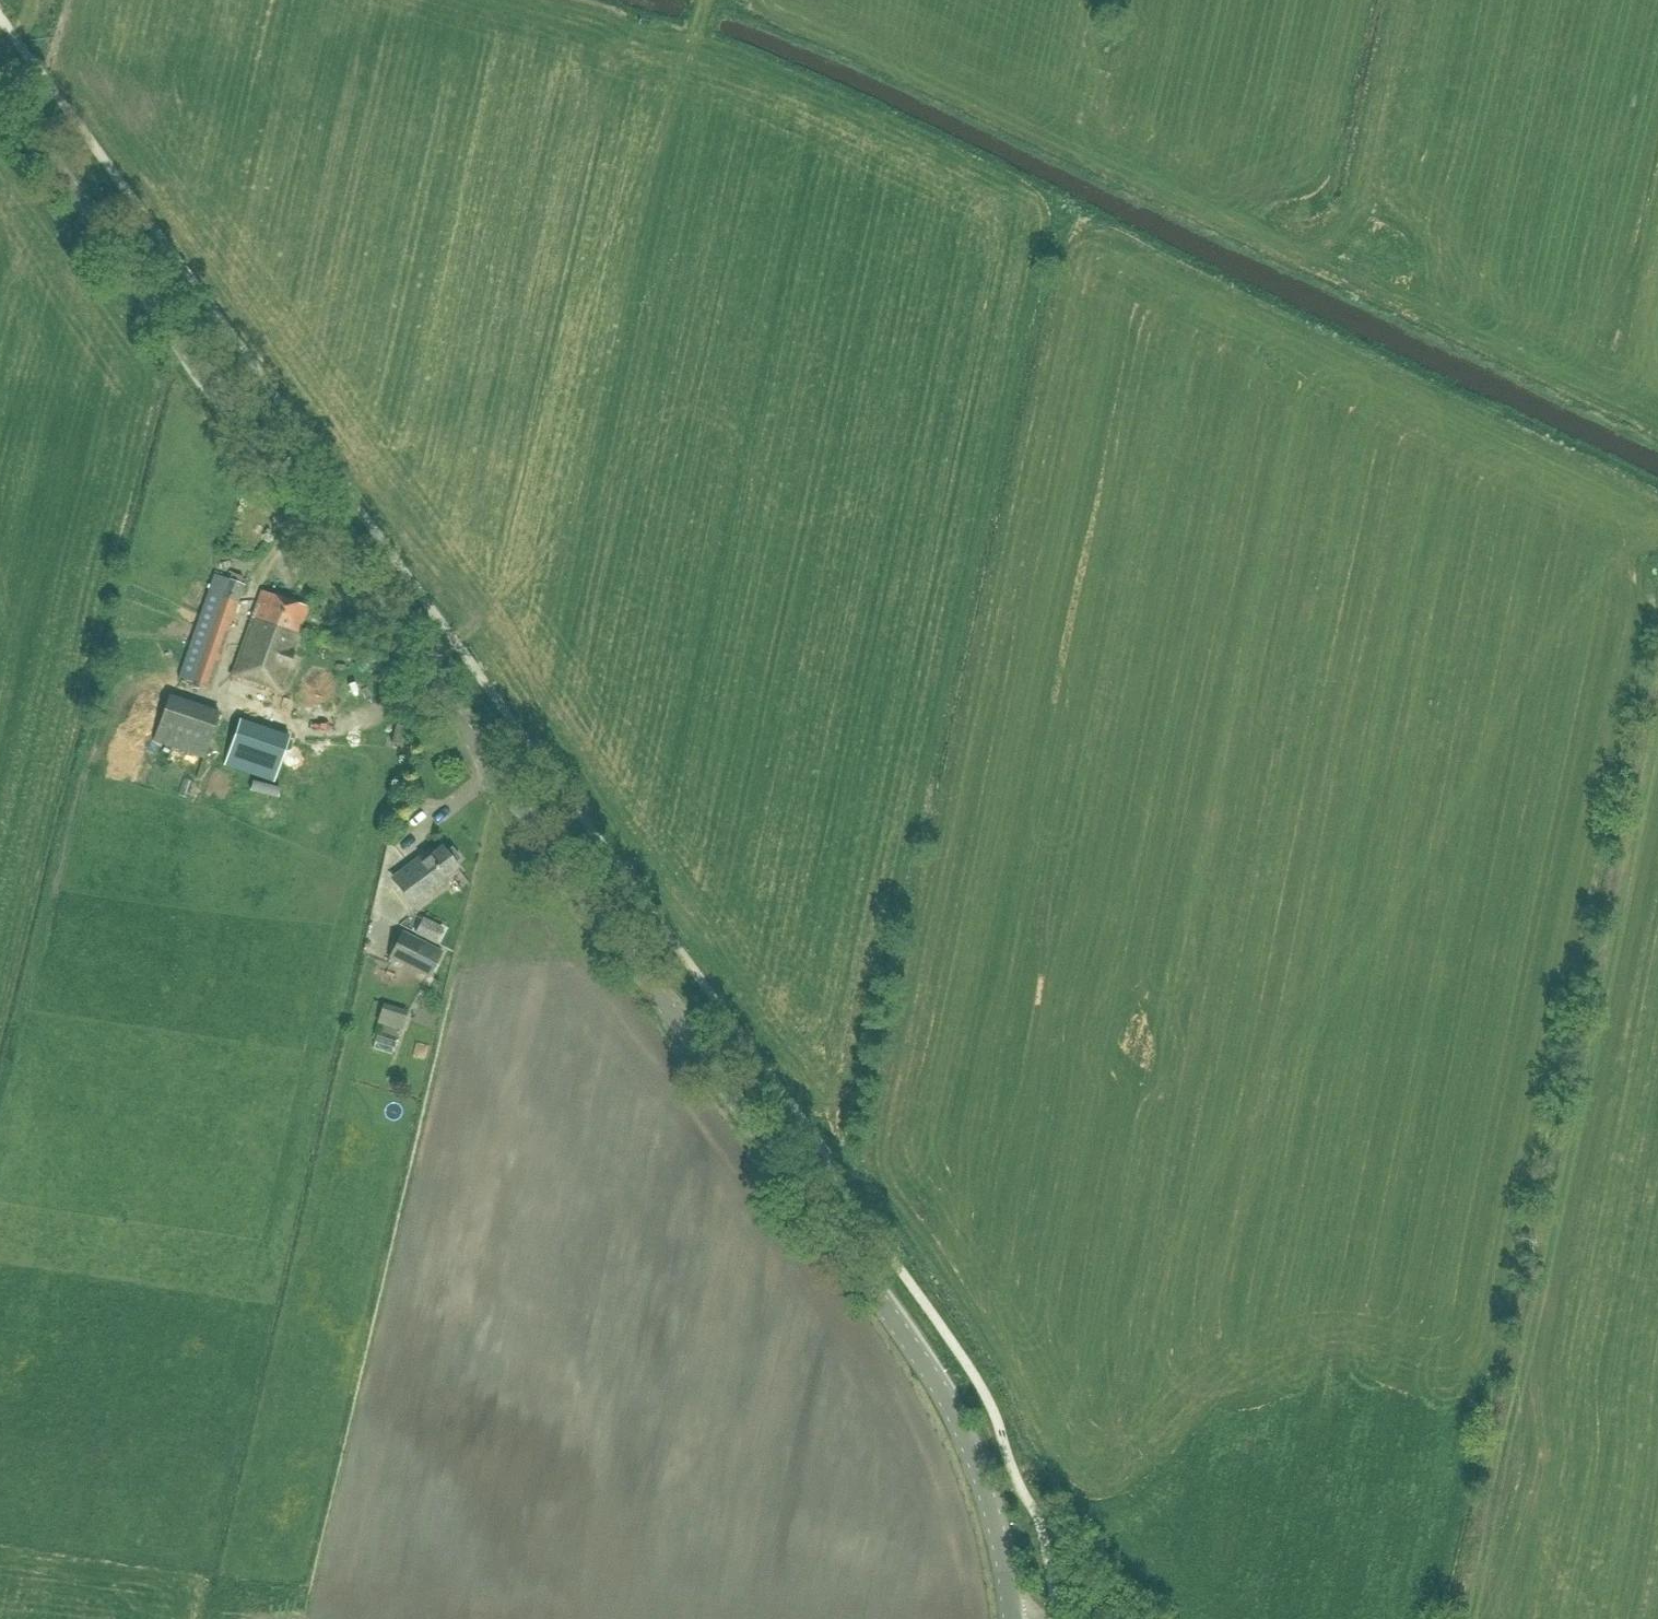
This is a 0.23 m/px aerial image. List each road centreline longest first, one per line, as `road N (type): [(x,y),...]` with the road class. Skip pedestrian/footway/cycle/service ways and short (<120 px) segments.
road 1 (tertiary): [(1011,1618),(982,1470),(903,1329),(0,93)]
road 2 (track): [(1464,1618),(1657,754)]

